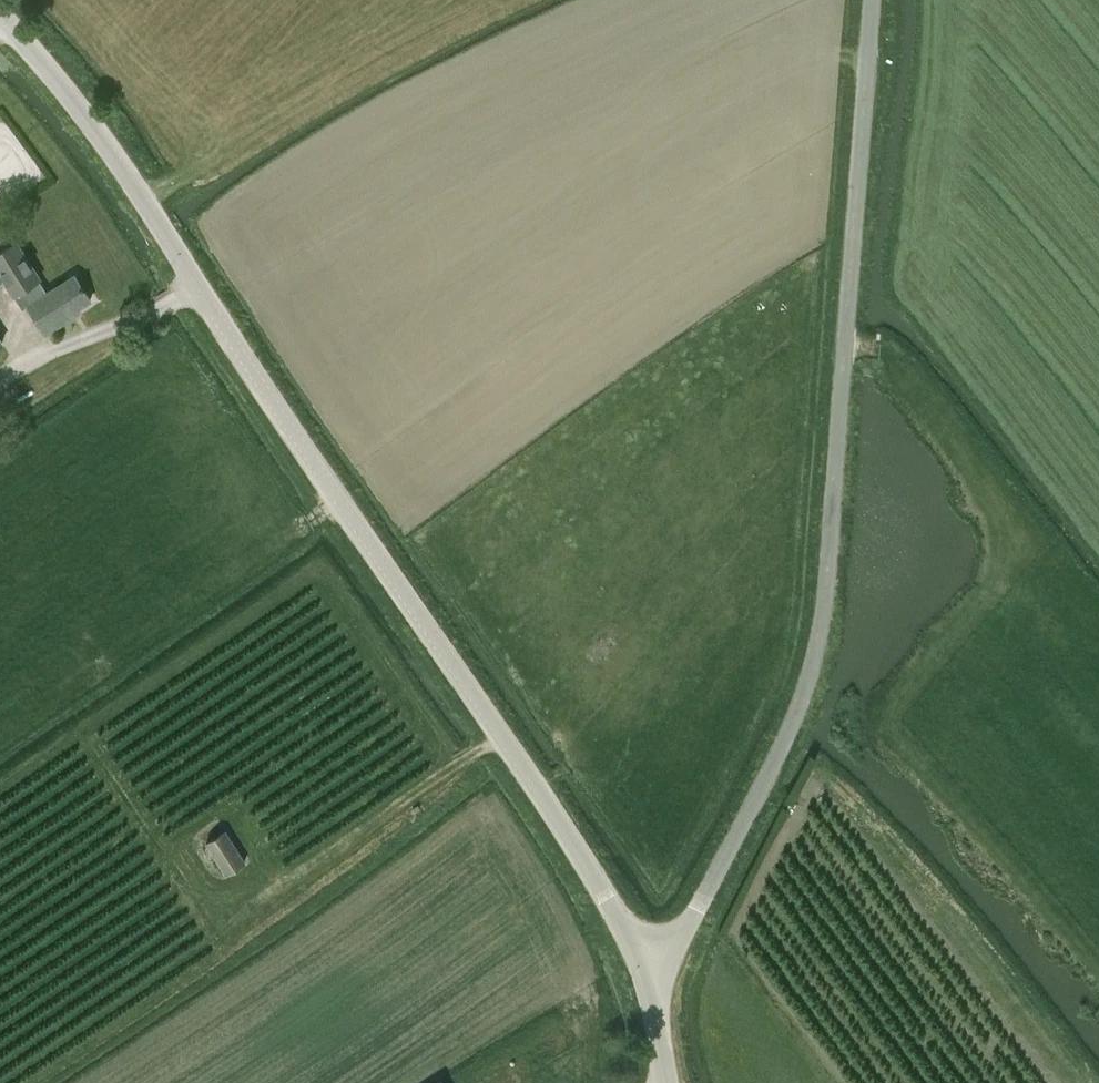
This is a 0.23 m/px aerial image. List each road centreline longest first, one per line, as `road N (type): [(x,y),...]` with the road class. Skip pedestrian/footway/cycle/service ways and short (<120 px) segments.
road 1 (tertiary): [(641,969),(602,889),(135,189),(0,15)]
road 2 (unclassified): [(641,969),(672,948),(700,901),(800,707),(820,637),(870,0)]

